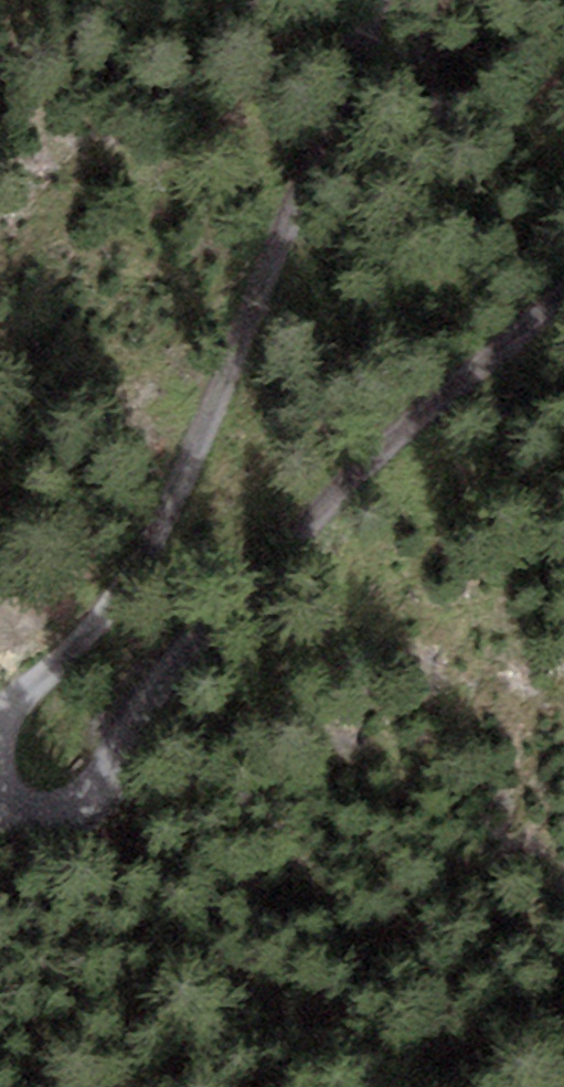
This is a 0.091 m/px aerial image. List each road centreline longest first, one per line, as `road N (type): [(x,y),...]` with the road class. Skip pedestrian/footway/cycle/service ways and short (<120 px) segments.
road 1 (track): [(0,734),(27,688),(149,570),(370,0)]
road 2 (track): [(563,305),(348,482),(200,619),(96,793),(44,819),(0,808)]

